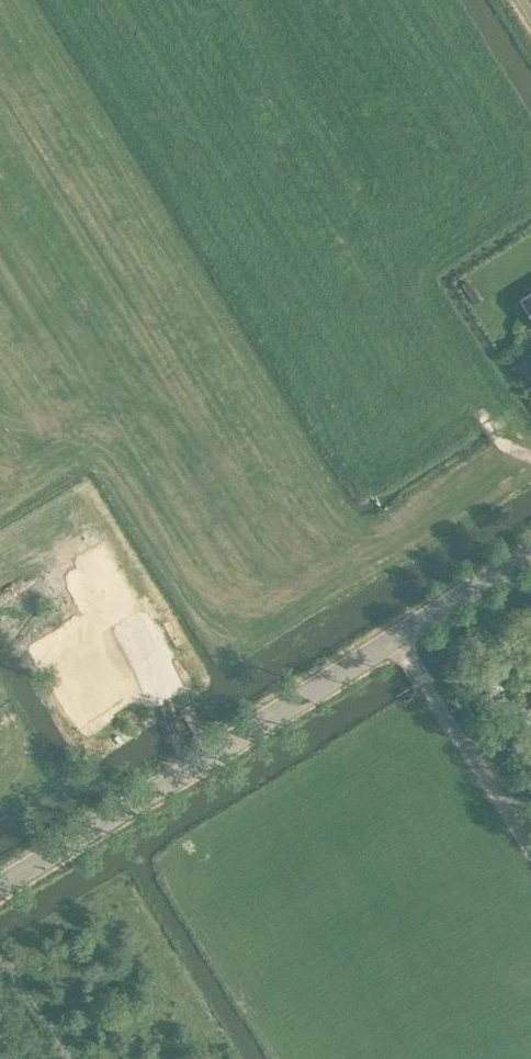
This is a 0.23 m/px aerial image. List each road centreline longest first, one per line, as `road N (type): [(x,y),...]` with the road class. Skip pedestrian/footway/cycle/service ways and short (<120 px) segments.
road 1 (unclassified): [(0,883),(530,551)]

